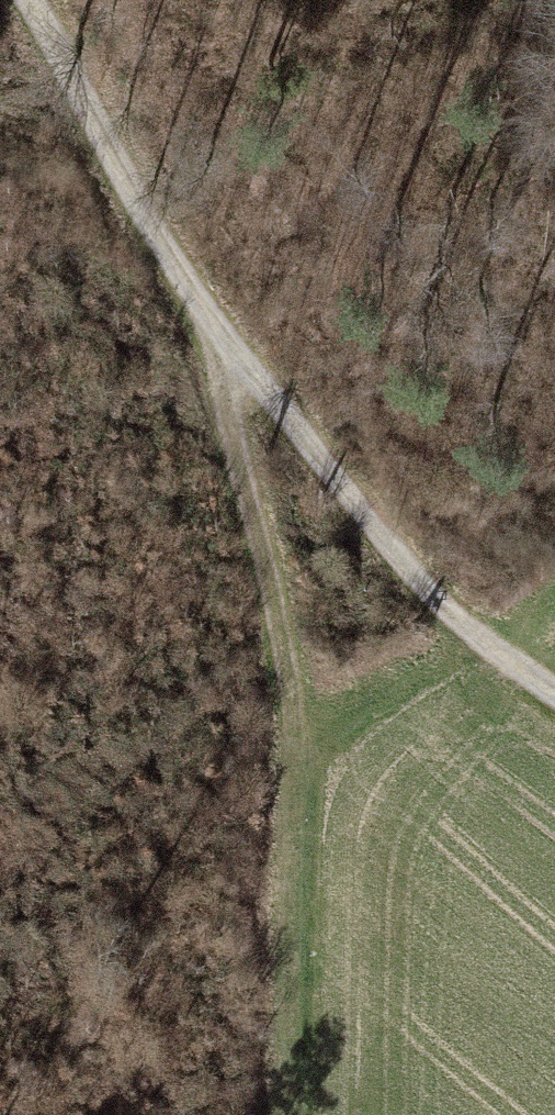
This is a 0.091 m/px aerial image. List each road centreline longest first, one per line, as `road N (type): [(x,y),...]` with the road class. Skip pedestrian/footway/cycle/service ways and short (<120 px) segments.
road 1 (track): [(26,0),(211,325),(453,615),(554,693)]
road 2 (track): [(211,325),(296,701),(287,1114)]

